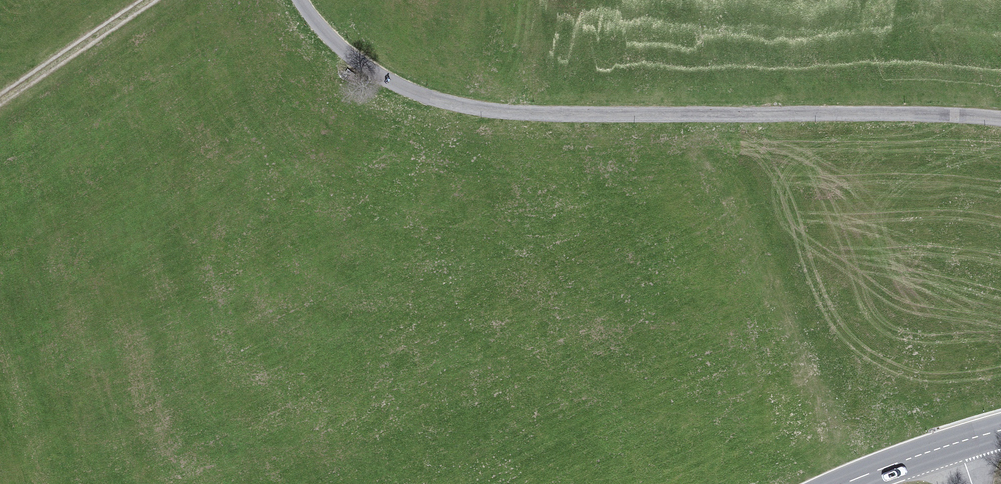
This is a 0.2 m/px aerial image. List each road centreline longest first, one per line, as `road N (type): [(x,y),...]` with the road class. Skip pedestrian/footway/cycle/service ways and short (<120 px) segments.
road 1 (track): [(300,0),(375,74),(449,103),(503,112),(1000,118)]
road 2 (track): [(0,97),(147,0)]

